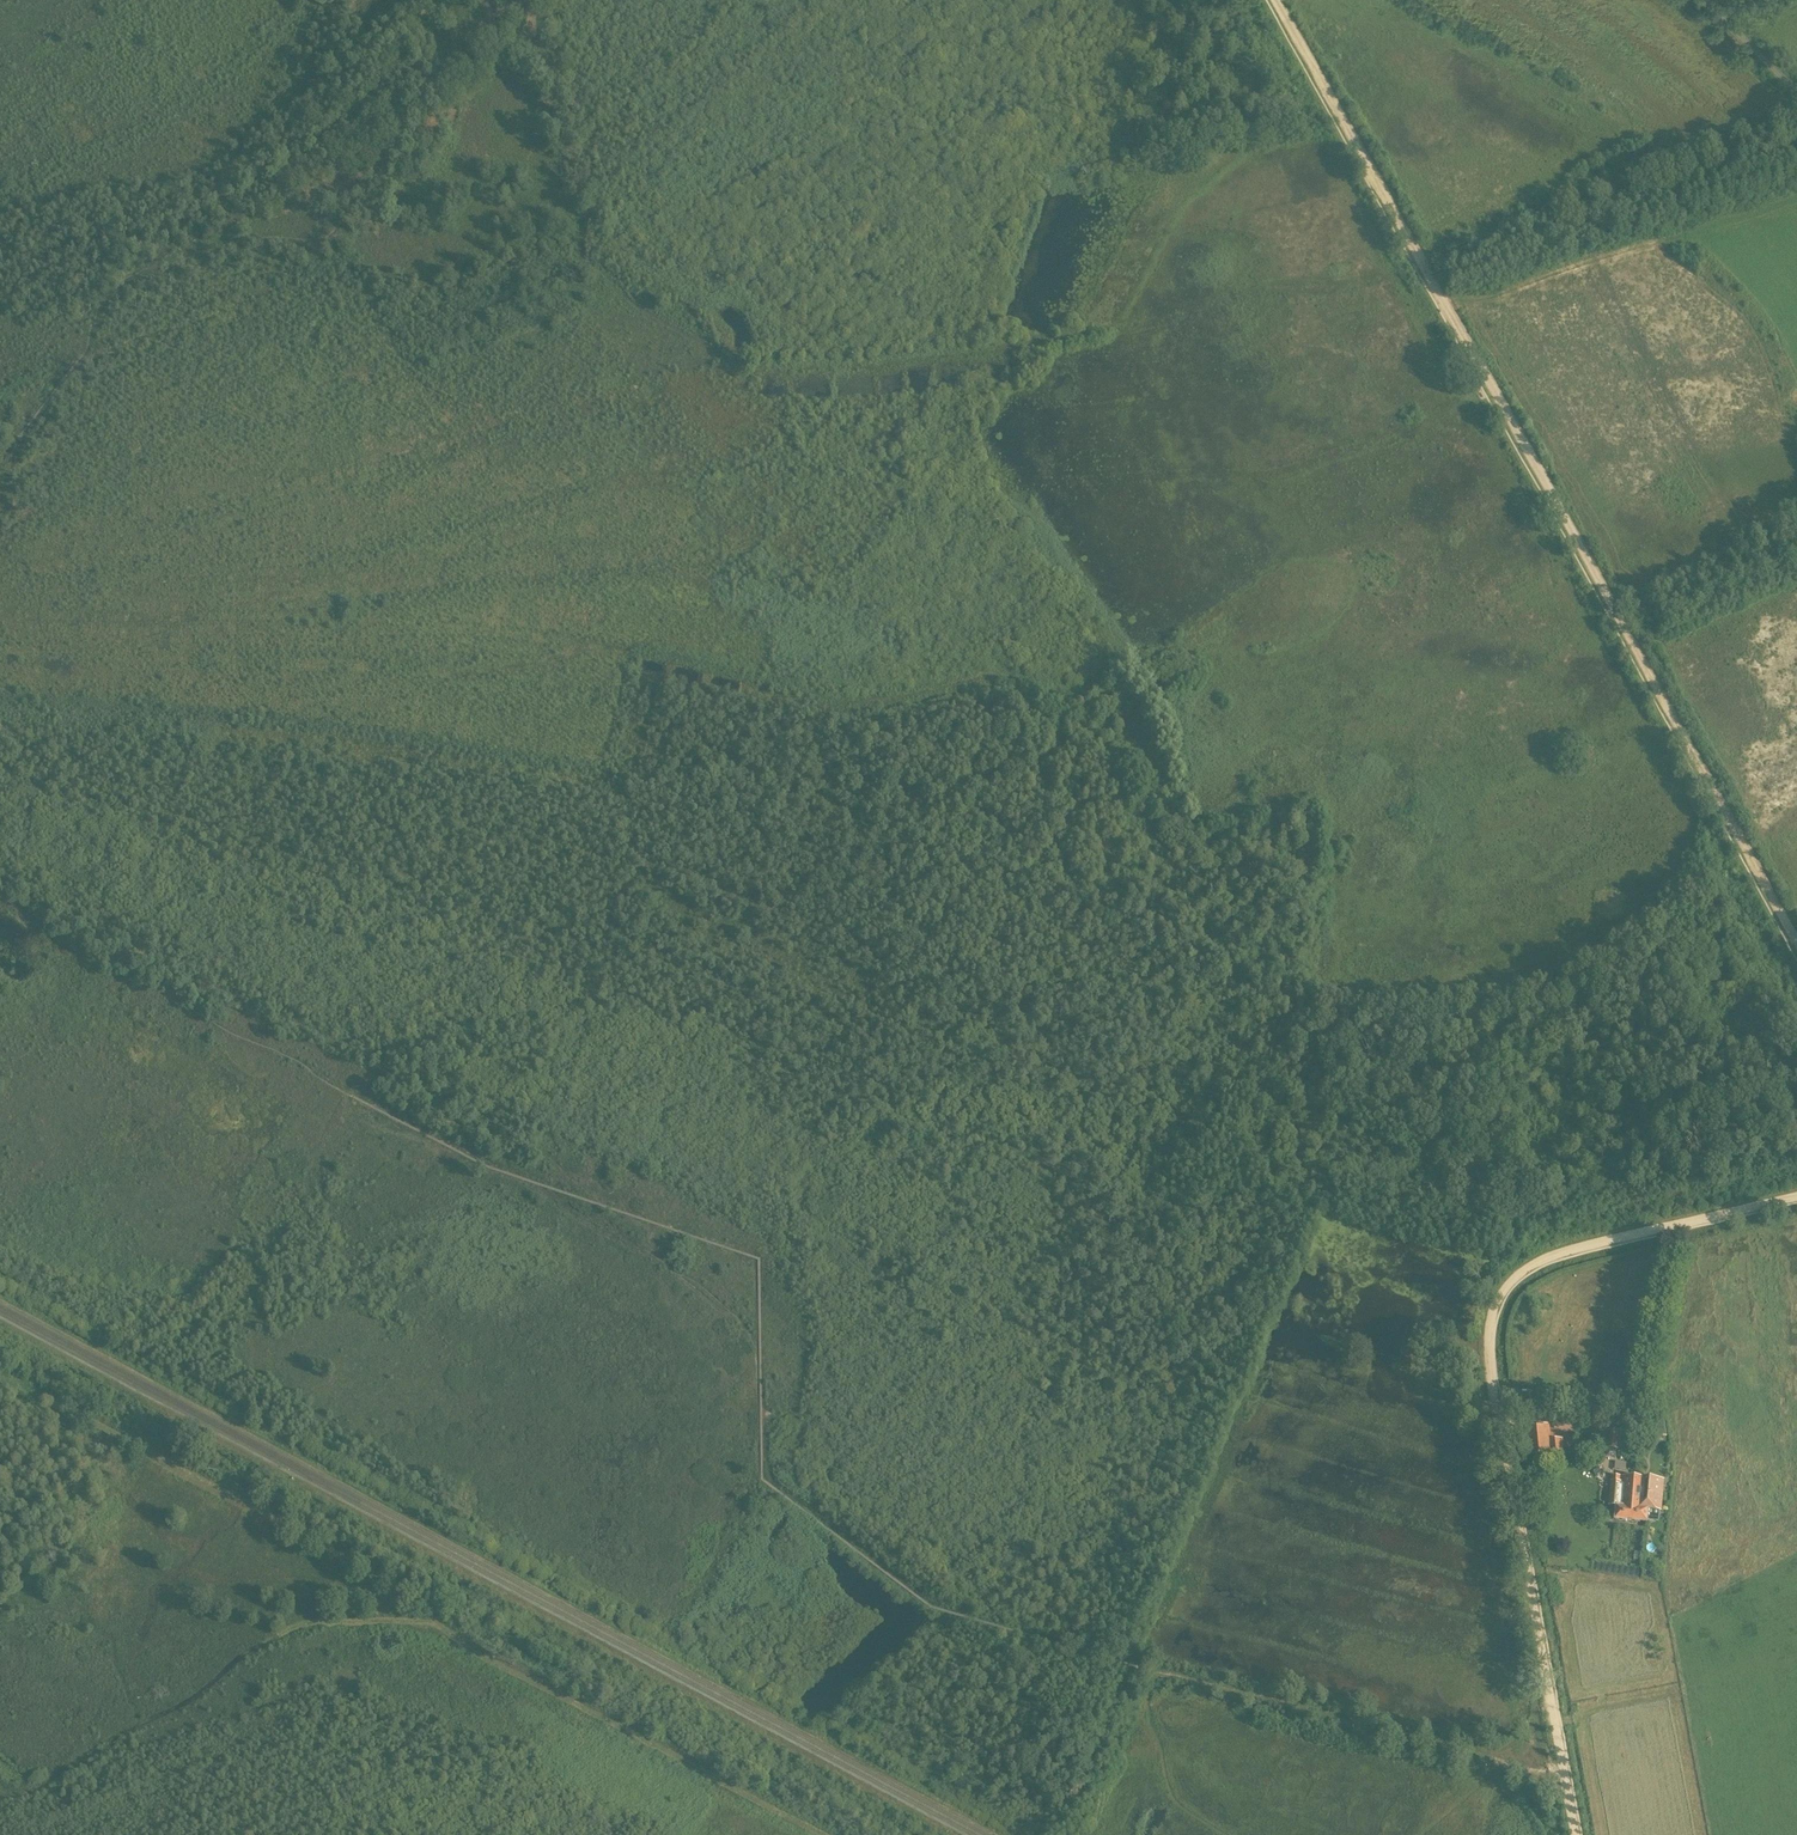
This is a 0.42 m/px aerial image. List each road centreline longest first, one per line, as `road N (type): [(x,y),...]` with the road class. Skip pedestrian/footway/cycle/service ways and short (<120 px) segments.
road 1 (track): [(1565,1770),(1496,1385),(1496,1299),(1516,1273),(1549,1259),(1796,1194)]
road 2 (track): [(1796,942),(1417,259)]
road 3 (track): [(451,1630),(830,1834)]
road 4 (track): [(1417,259),(1761,127),(1796,124)]
road 5 (track): [(1417,259),(1275,0)]
road 6 (track): [(1679,1227),(1638,1418)]

